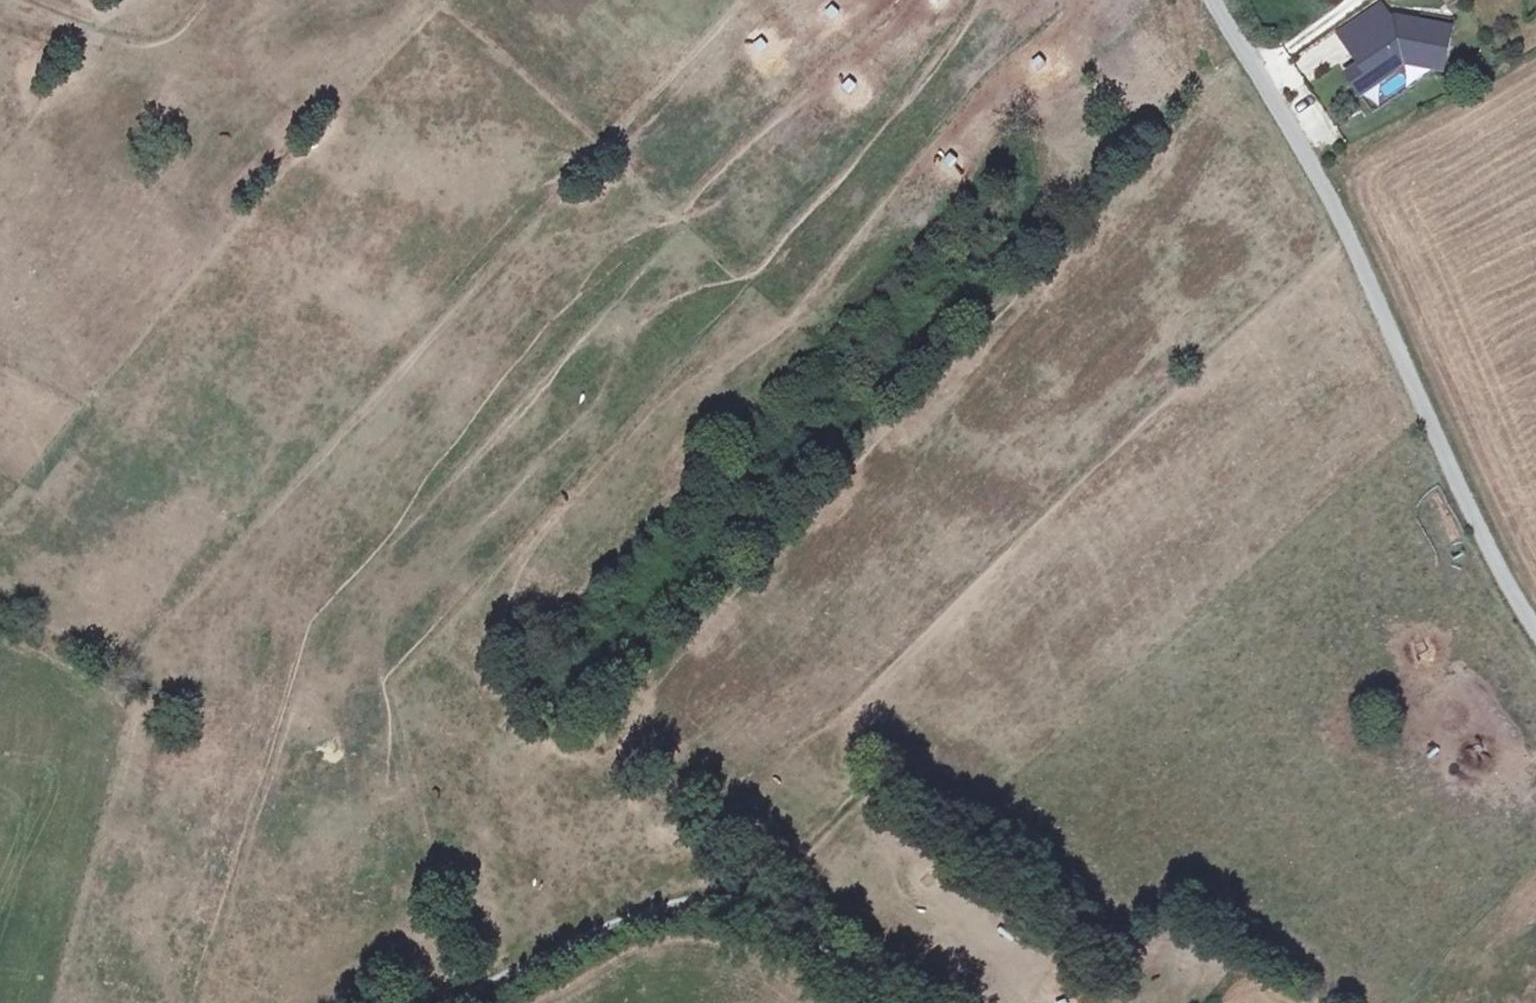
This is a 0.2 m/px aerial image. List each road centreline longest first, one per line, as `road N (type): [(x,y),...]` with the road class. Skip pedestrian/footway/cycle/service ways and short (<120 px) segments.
road 1 (unclassified): [(1212,0),(1348,239),(1486,544),(1535,631)]
road 2 (track): [(461,1002),(629,923),(709,899),(803,925),(898,1002)]

